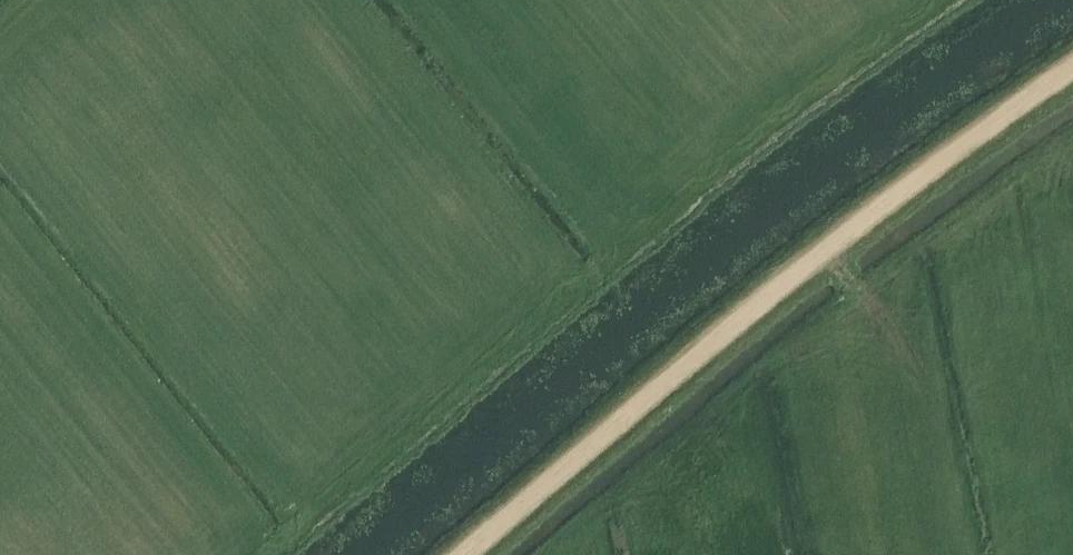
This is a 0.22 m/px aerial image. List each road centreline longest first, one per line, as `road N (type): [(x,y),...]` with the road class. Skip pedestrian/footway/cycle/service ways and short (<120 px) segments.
road 1 (track): [(462,554),(721,332),(934,162),(1072,68)]

